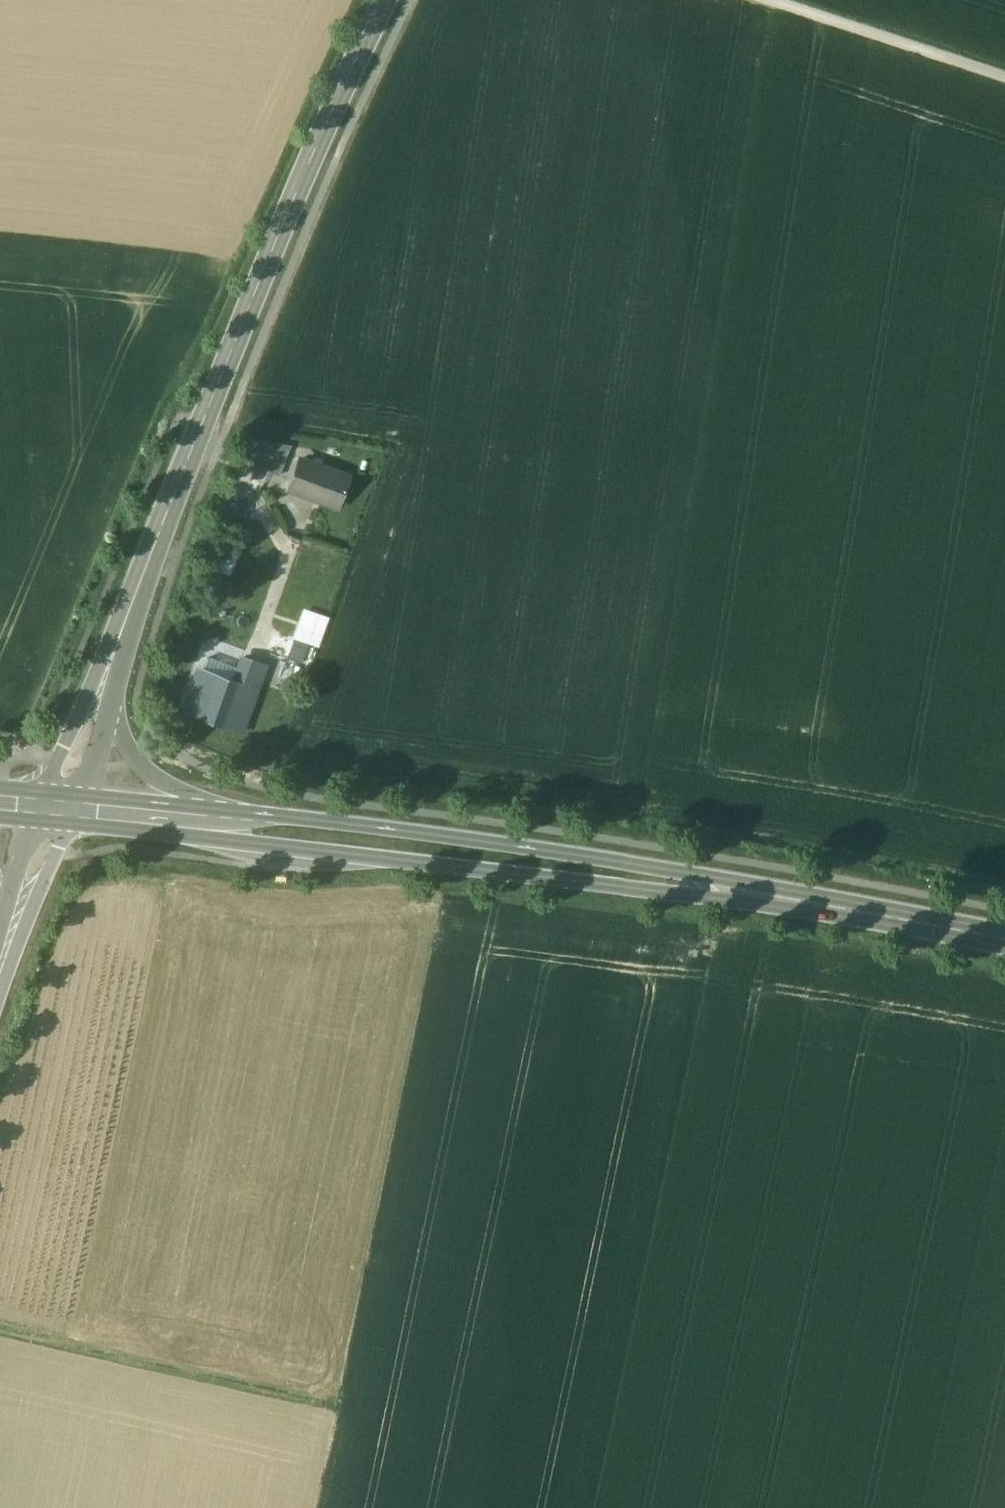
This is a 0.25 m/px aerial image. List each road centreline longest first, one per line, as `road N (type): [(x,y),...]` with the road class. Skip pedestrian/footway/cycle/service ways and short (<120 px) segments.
road 1 (secondary): [(1004,937),(667,879),(272,827)]
road 2 (secondary): [(387,0),(204,419),(114,668)]
road 3 (track): [(0,1338),(349,1419)]
road 4 (secondary): [(272,827),(156,779),(134,754),(131,682),(114,668)]
road 5 (track): [(1004,77),(767,0)]
road 6 (secondary): [(272,827),(61,811)]
road 7 (secondary): [(114,668),(61,811)]
road 8 (secondary): [(61,811),(9,950)]

